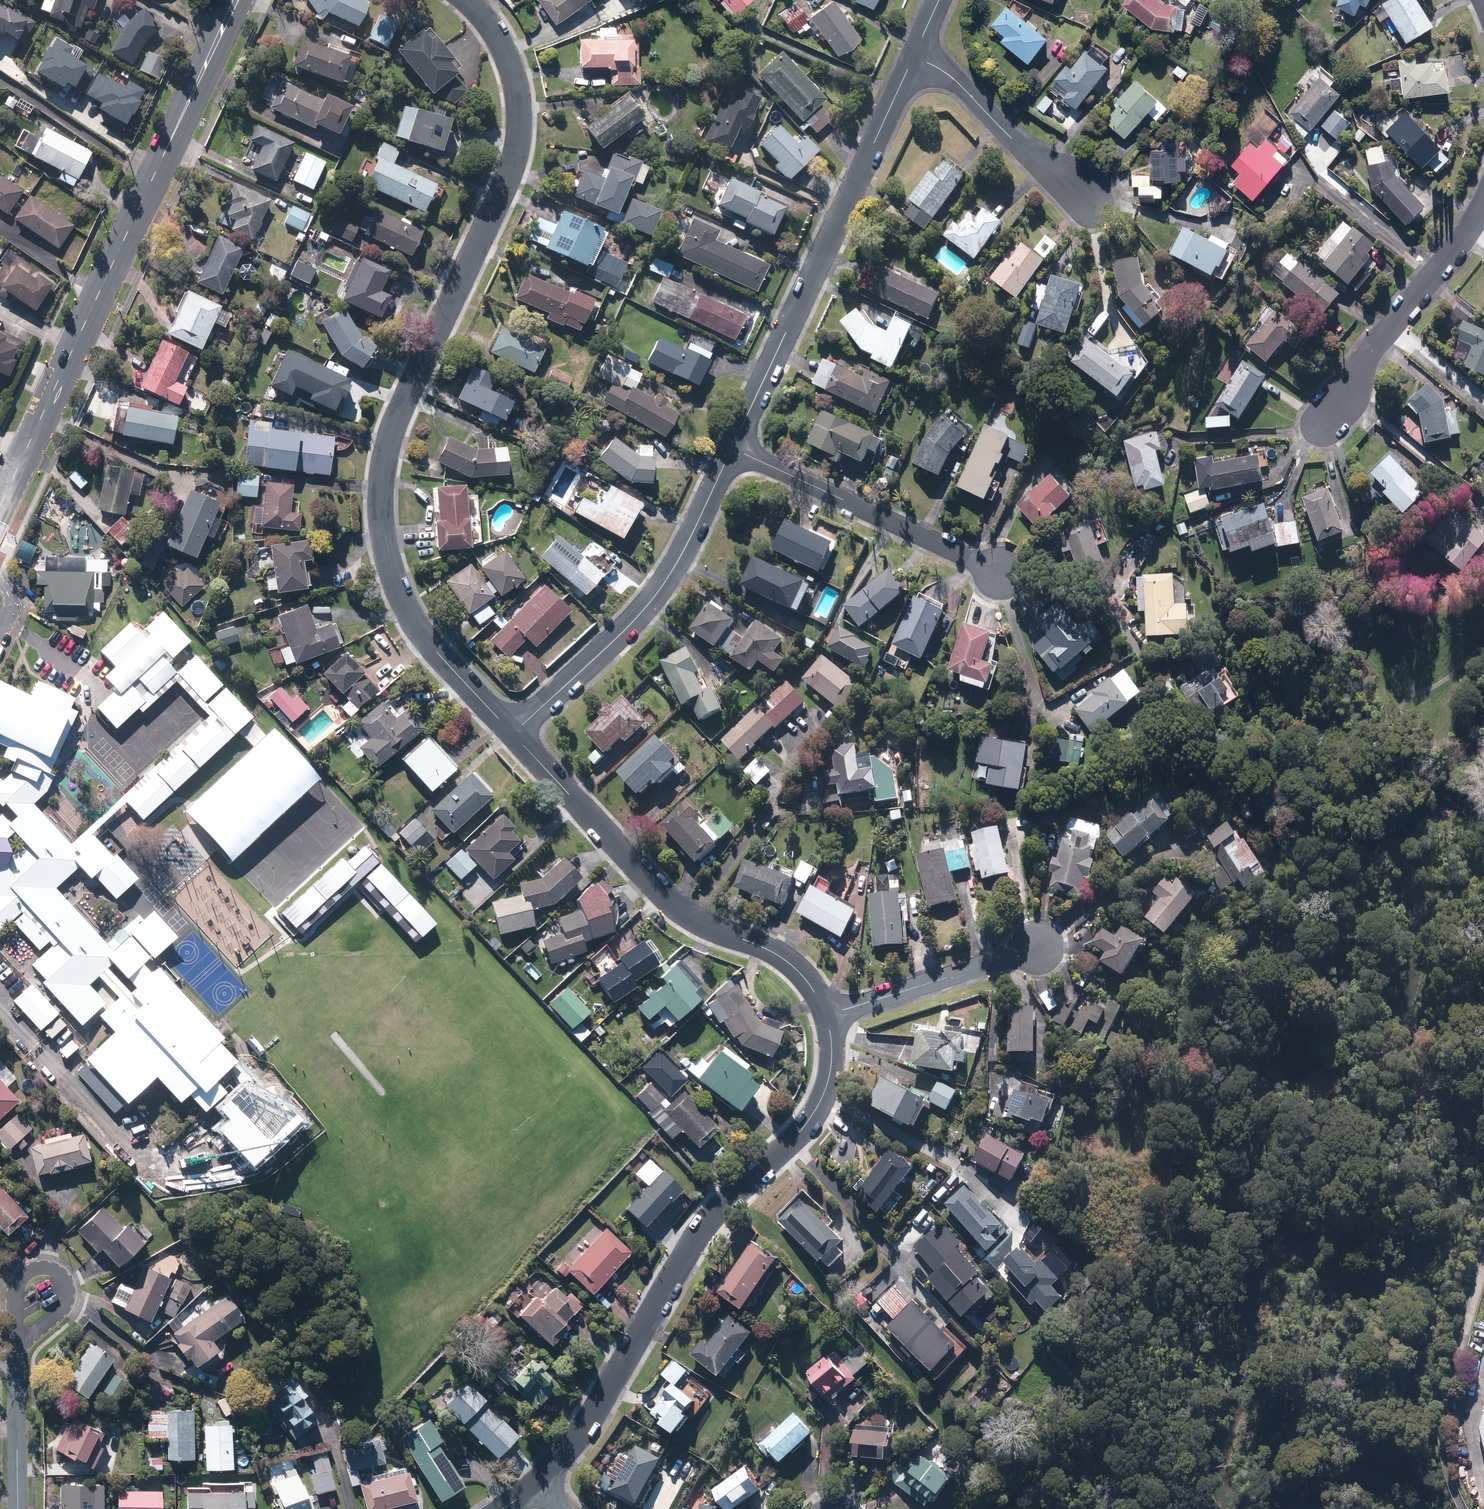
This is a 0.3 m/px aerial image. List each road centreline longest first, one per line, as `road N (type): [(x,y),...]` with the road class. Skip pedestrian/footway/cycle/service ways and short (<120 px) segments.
road 1 (residential): [(471,0),(494,23),(514,65),(521,107),(510,173),(378,466),(396,581),(432,641),(512,733)]
road 2 (residential): [(829,1014),(833,1080),(818,1110),(696,1236),(580,1436),(538,1489)]
road 3 (secondary): [(0,511),(237,0)]
road 4 (residential): [(735,447),(911,46)]
road 5 (residential): [(512,733),(666,895),(695,920),(775,952),(812,983),(829,1014)]
road 6 (residential): [(512,733),(642,609),(675,565),(735,447)]
road 7 (residential): [(1004,573),(735,447)]
road 8 (residential): [(1322,421),(1483,201)]
road 9 (residential): [(1086,207),(911,46)]
road 10 (residential): [(1040,947),(829,1014)]
road 11 (residential): [(17,1343),(20,1508)]
road 12 (residential): [(17,1343),(68,1298),(48,1267),(19,1291)]

